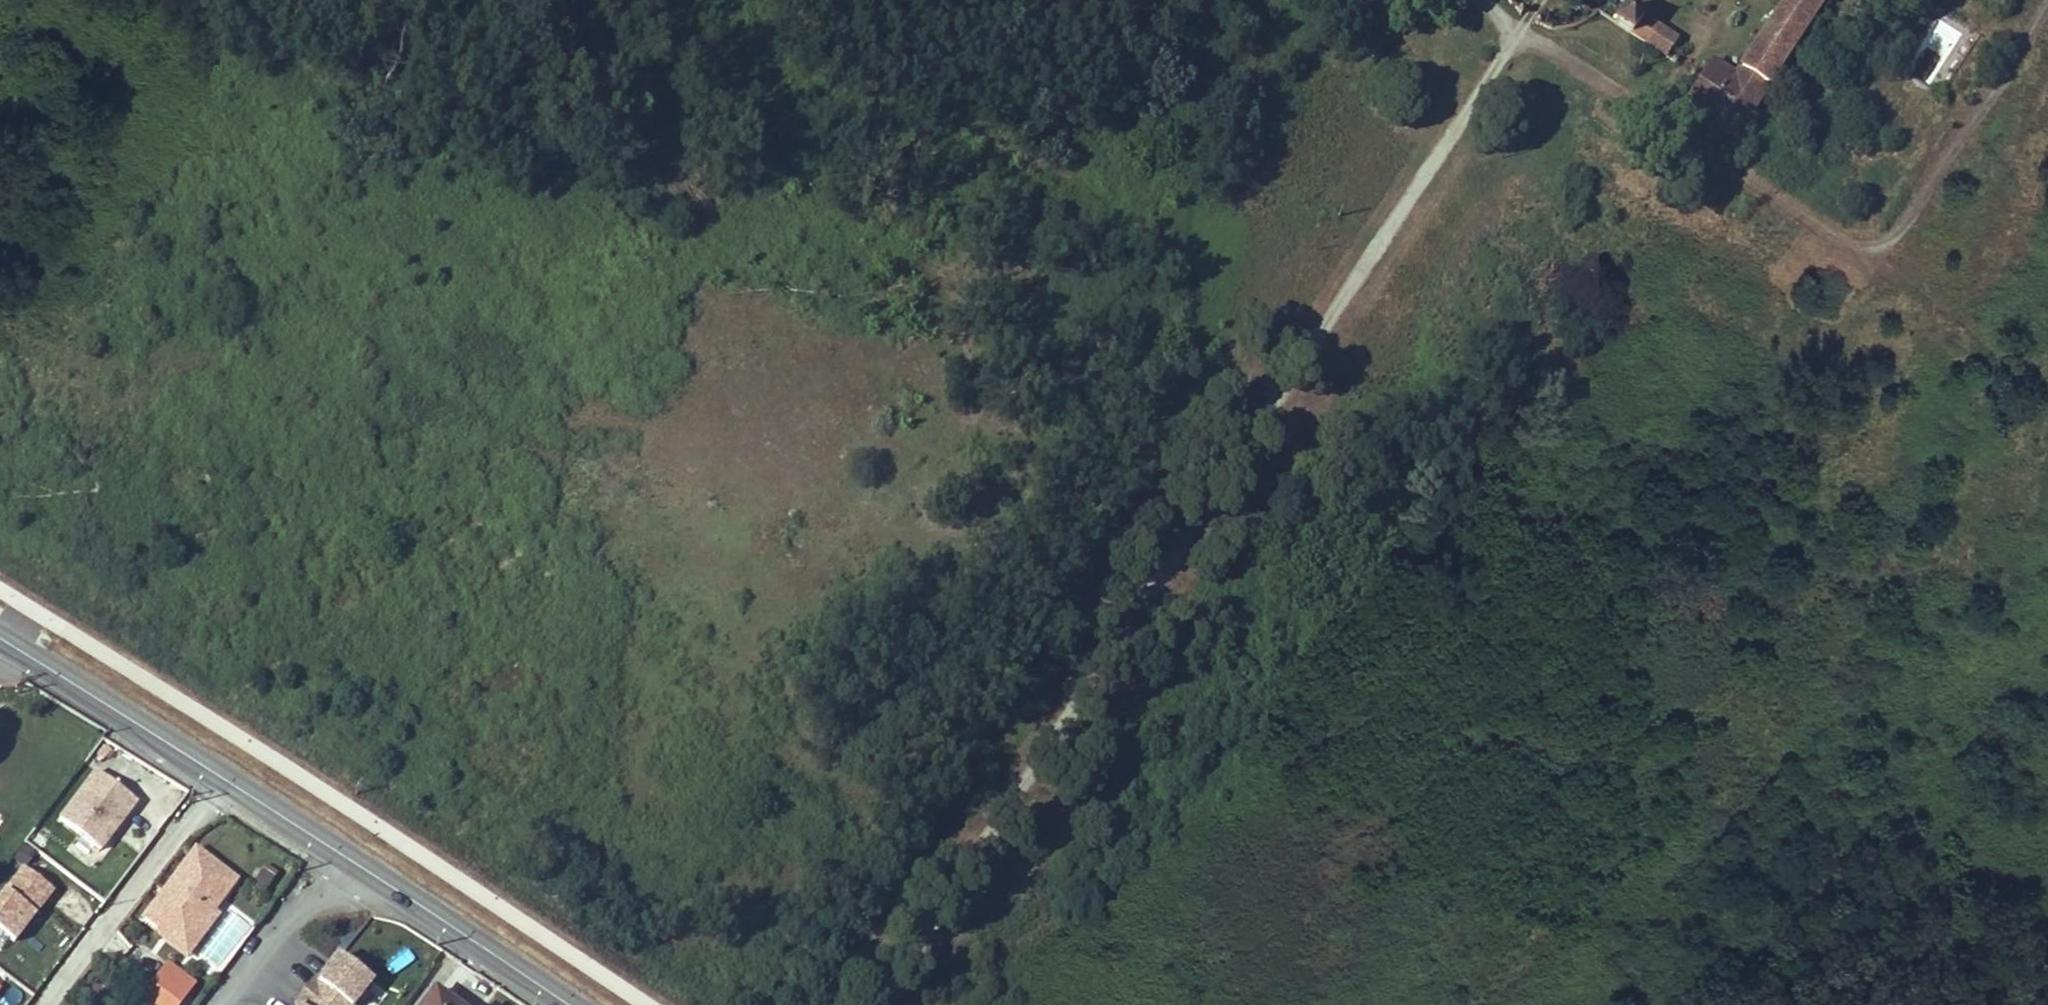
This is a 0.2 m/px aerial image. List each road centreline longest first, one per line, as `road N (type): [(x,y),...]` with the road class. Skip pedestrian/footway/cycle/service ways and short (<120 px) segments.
road 1 (residential): [(226,775),(51,1004)]
road 2 (secondary): [(346,853),(578,1004)]
road 3 (secondary): [(4,643),(226,775)]
road 4 (residential): [(346,853),(231,1004)]
road 5 (secondary): [(226,775),(346,853)]

